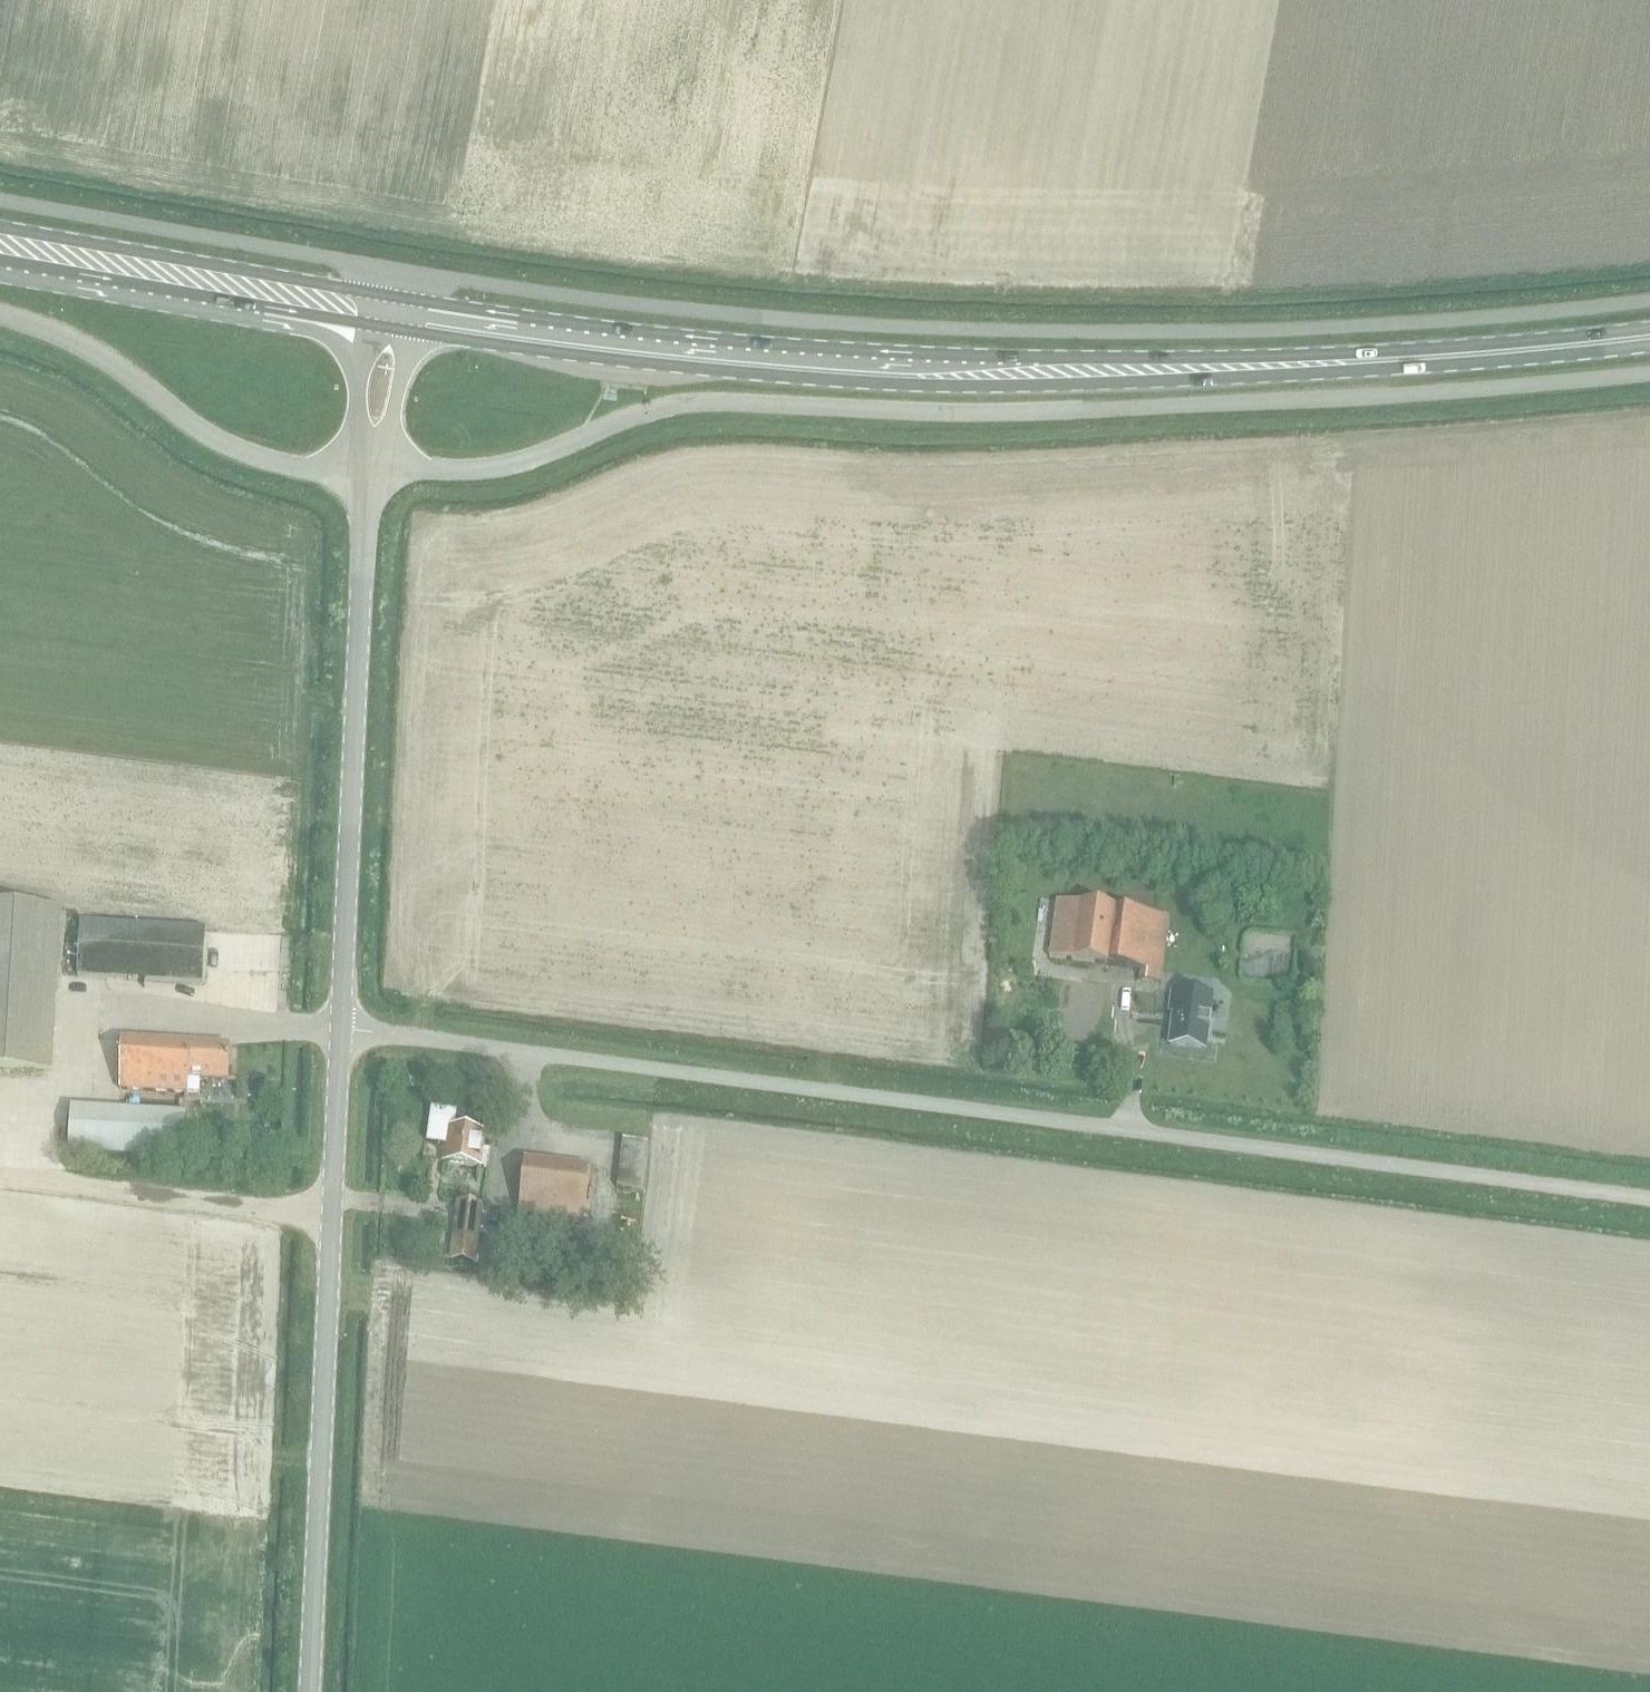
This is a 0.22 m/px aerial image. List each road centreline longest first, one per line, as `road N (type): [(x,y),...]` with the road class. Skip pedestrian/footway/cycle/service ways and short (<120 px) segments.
road 1 (unclassified): [(1649,1196),(344,1028)]
road 2 (unclassified): [(1649,375),(1381,402),(861,411),(722,403),(663,410),(495,475),(364,482)]
road 3 (primary): [(392,313),(653,346),(931,370),(1066,373),(1281,371),(1649,337)]
road 4 (unclassified): [(398,271),(903,329),(1261,332),(1514,321),(1649,301)]
road 5 (tertiary): [(311,1691),(344,1028)]
road 6 (tertiary): [(344,1028),(364,482)]
road 7 (unclassified): [(364,482),(227,447),(106,360),(0,315)]
road 8 (unclassified): [(0,204),(398,271)]
road 9 (primary): [(392,313),(0,247)]
road 10 (tertiary): [(392,313),(362,356),(364,482)]
road 11 (tertiary): [(364,482),(394,412),(400,360),(392,313)]

